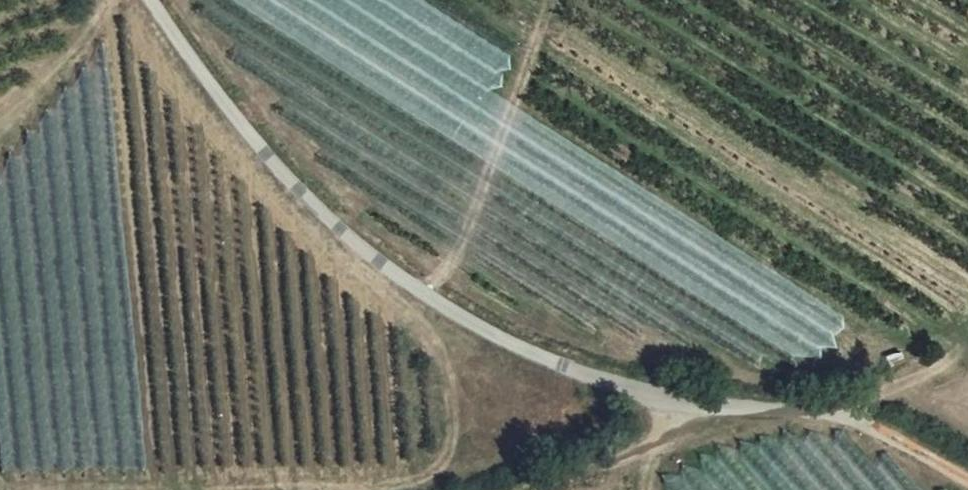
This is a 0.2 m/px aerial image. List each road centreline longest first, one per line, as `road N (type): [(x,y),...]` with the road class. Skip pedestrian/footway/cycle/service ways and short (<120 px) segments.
road 1 (unclassified): [(150,0),(244,131),(385,272),(533,355),(675,401)]
road 2 (track): [(532,489),(595,471),(678,428),(675,401),(796,412),(875,432),(967,487)]
road 3 (track): [(796,412),(883,393),(967,358)]
road 4 (track): [(0,125),(107,24),(120,0)]

